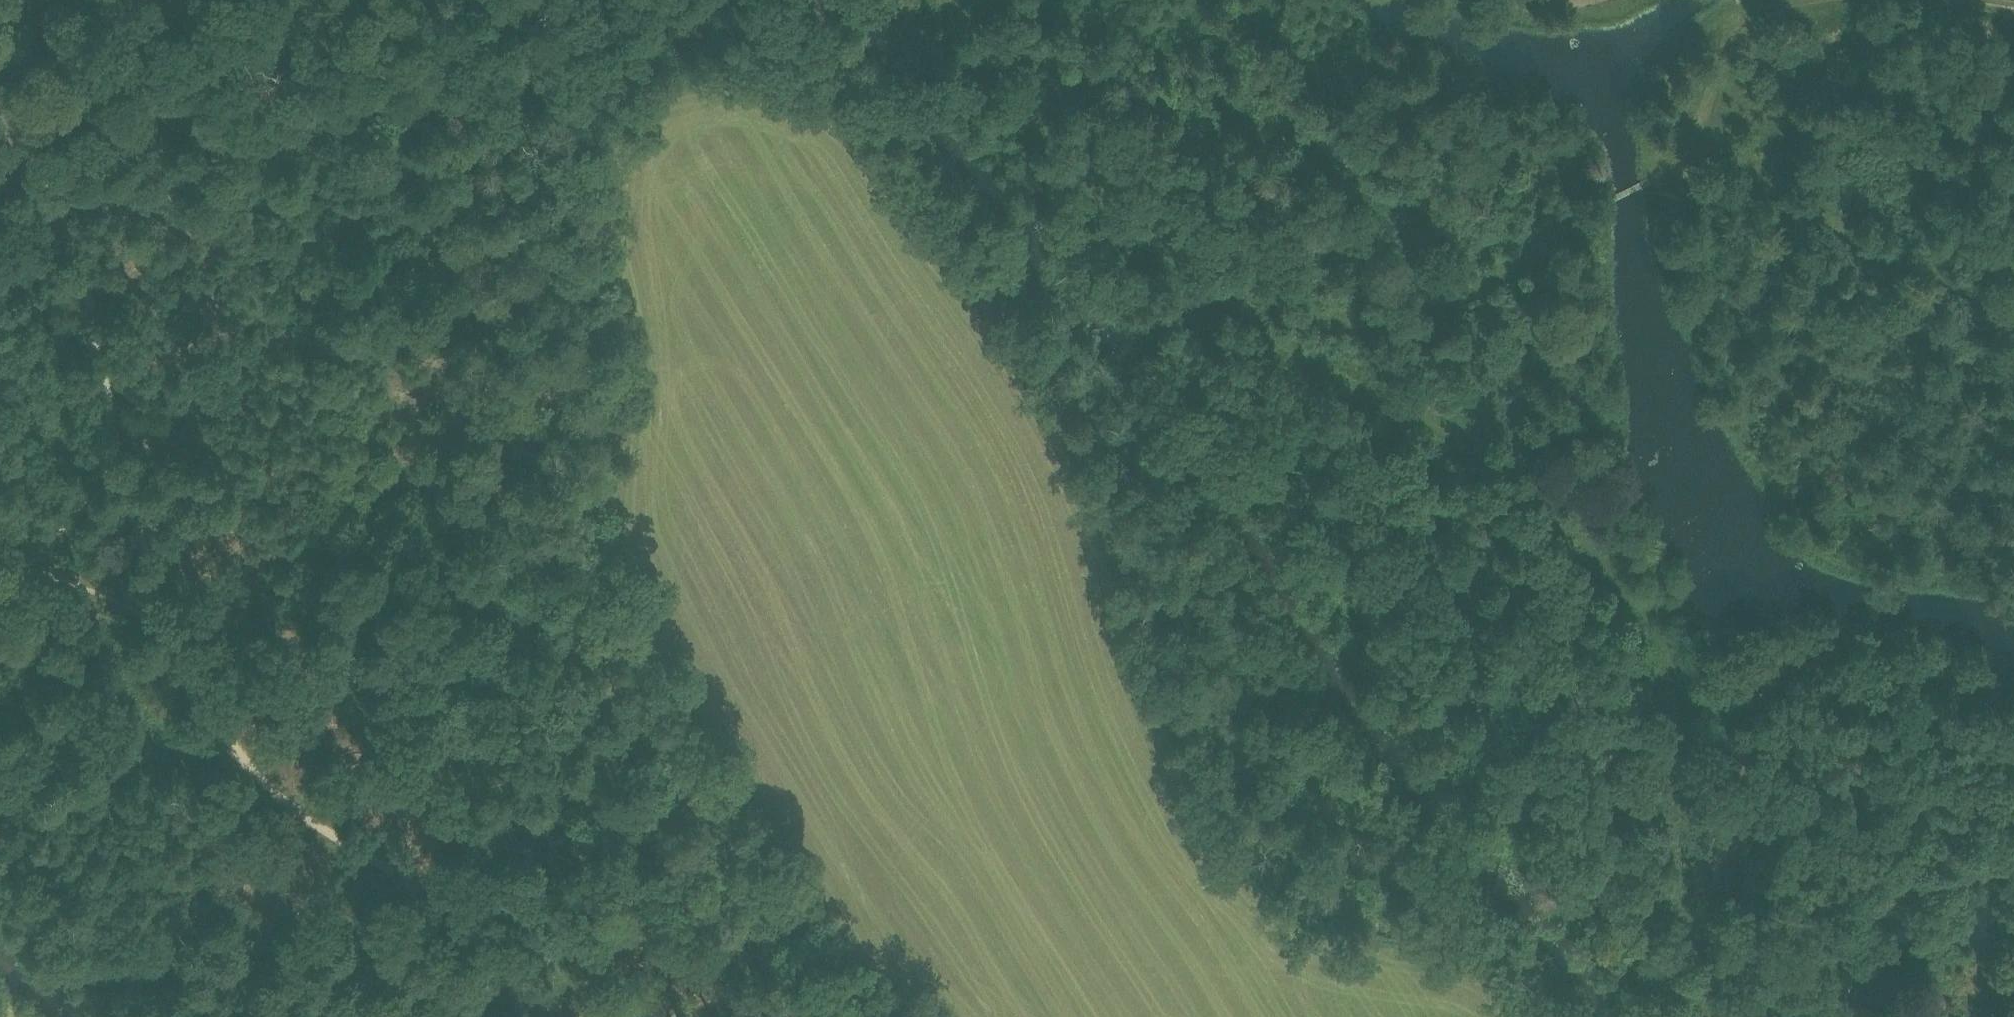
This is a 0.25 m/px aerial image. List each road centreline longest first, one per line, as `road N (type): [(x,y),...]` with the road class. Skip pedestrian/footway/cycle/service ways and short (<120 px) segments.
road 1 (track): [(0,585),(45,552),(85,503),(119,443)]

